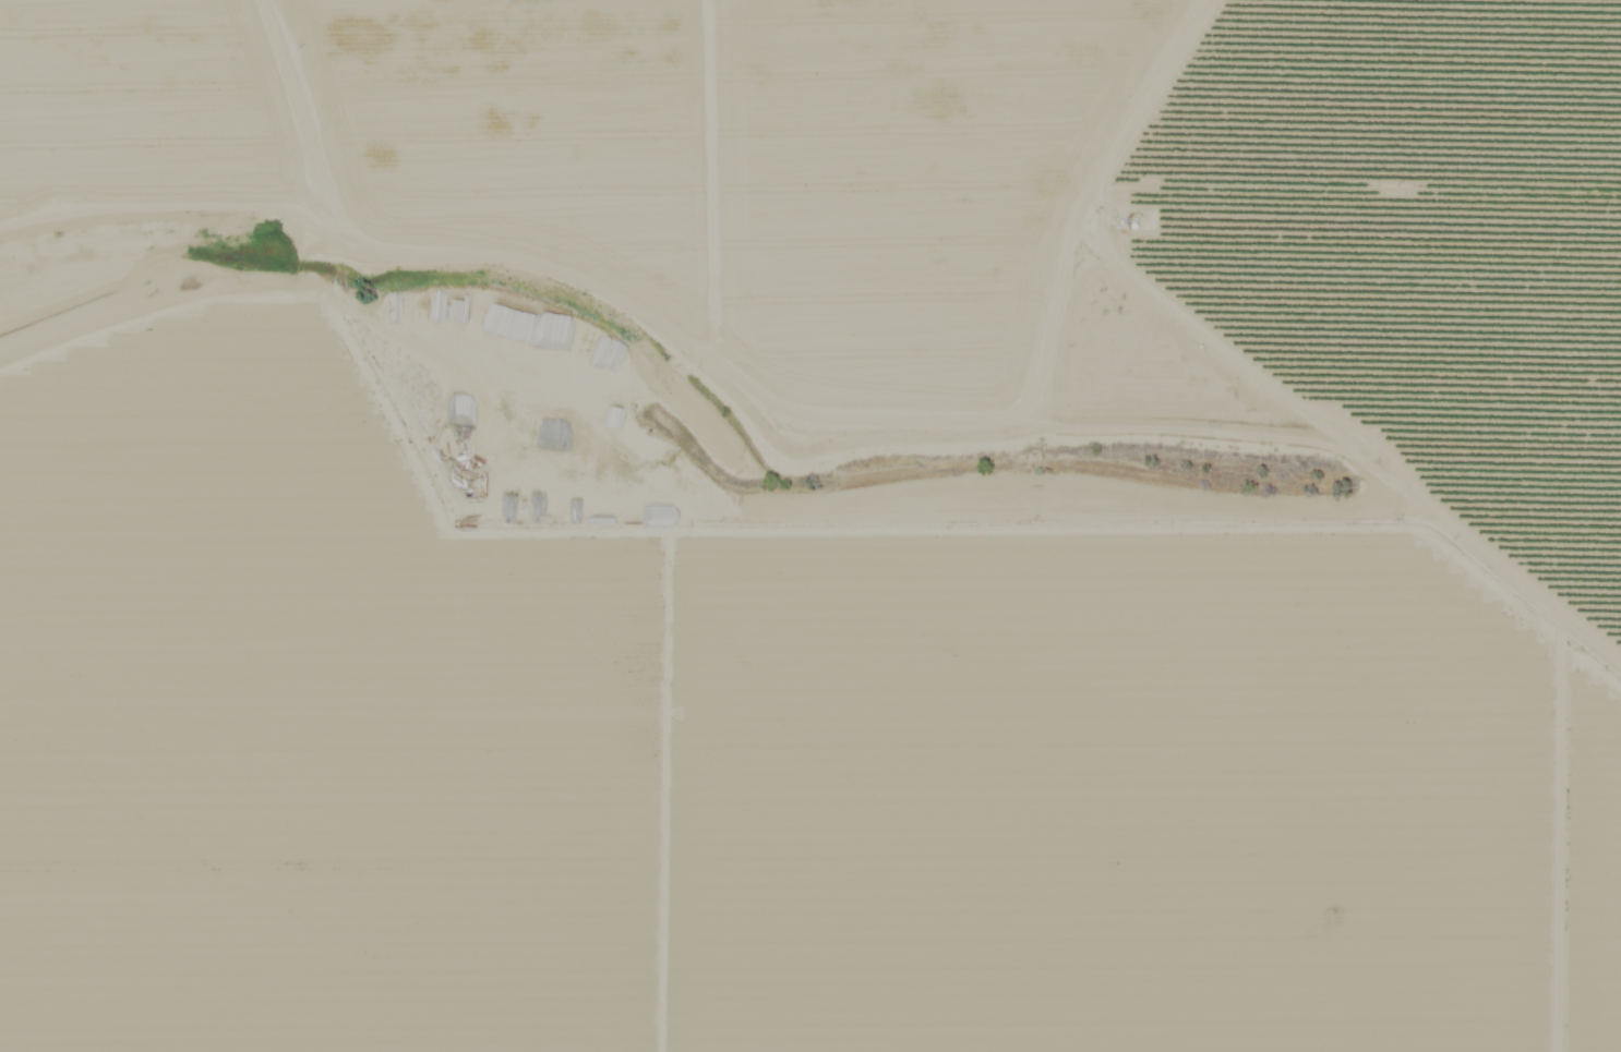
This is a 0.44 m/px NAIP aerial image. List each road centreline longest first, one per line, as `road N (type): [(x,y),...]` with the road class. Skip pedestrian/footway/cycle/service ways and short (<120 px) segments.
road 1 (residential): [(0,244),(130,209),(494,246),(583,267),(781,409),(1026,418),(1110,245),(1106,235),(1240,0)]
road 2 (residential): [(1620,646),(1353,422),(1110,245)]

